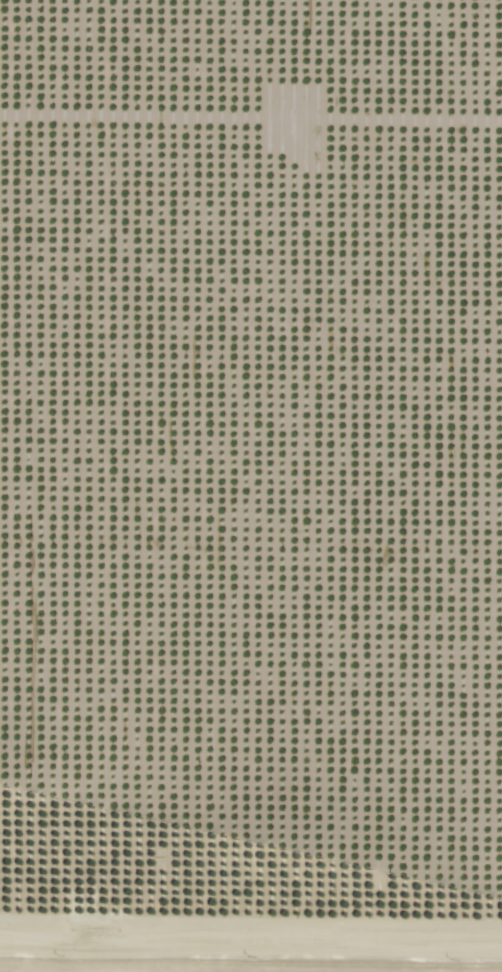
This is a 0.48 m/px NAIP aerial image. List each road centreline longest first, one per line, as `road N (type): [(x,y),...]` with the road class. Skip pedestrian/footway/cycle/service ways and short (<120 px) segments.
road 1 (residential): [(0,937),(501,943)]

